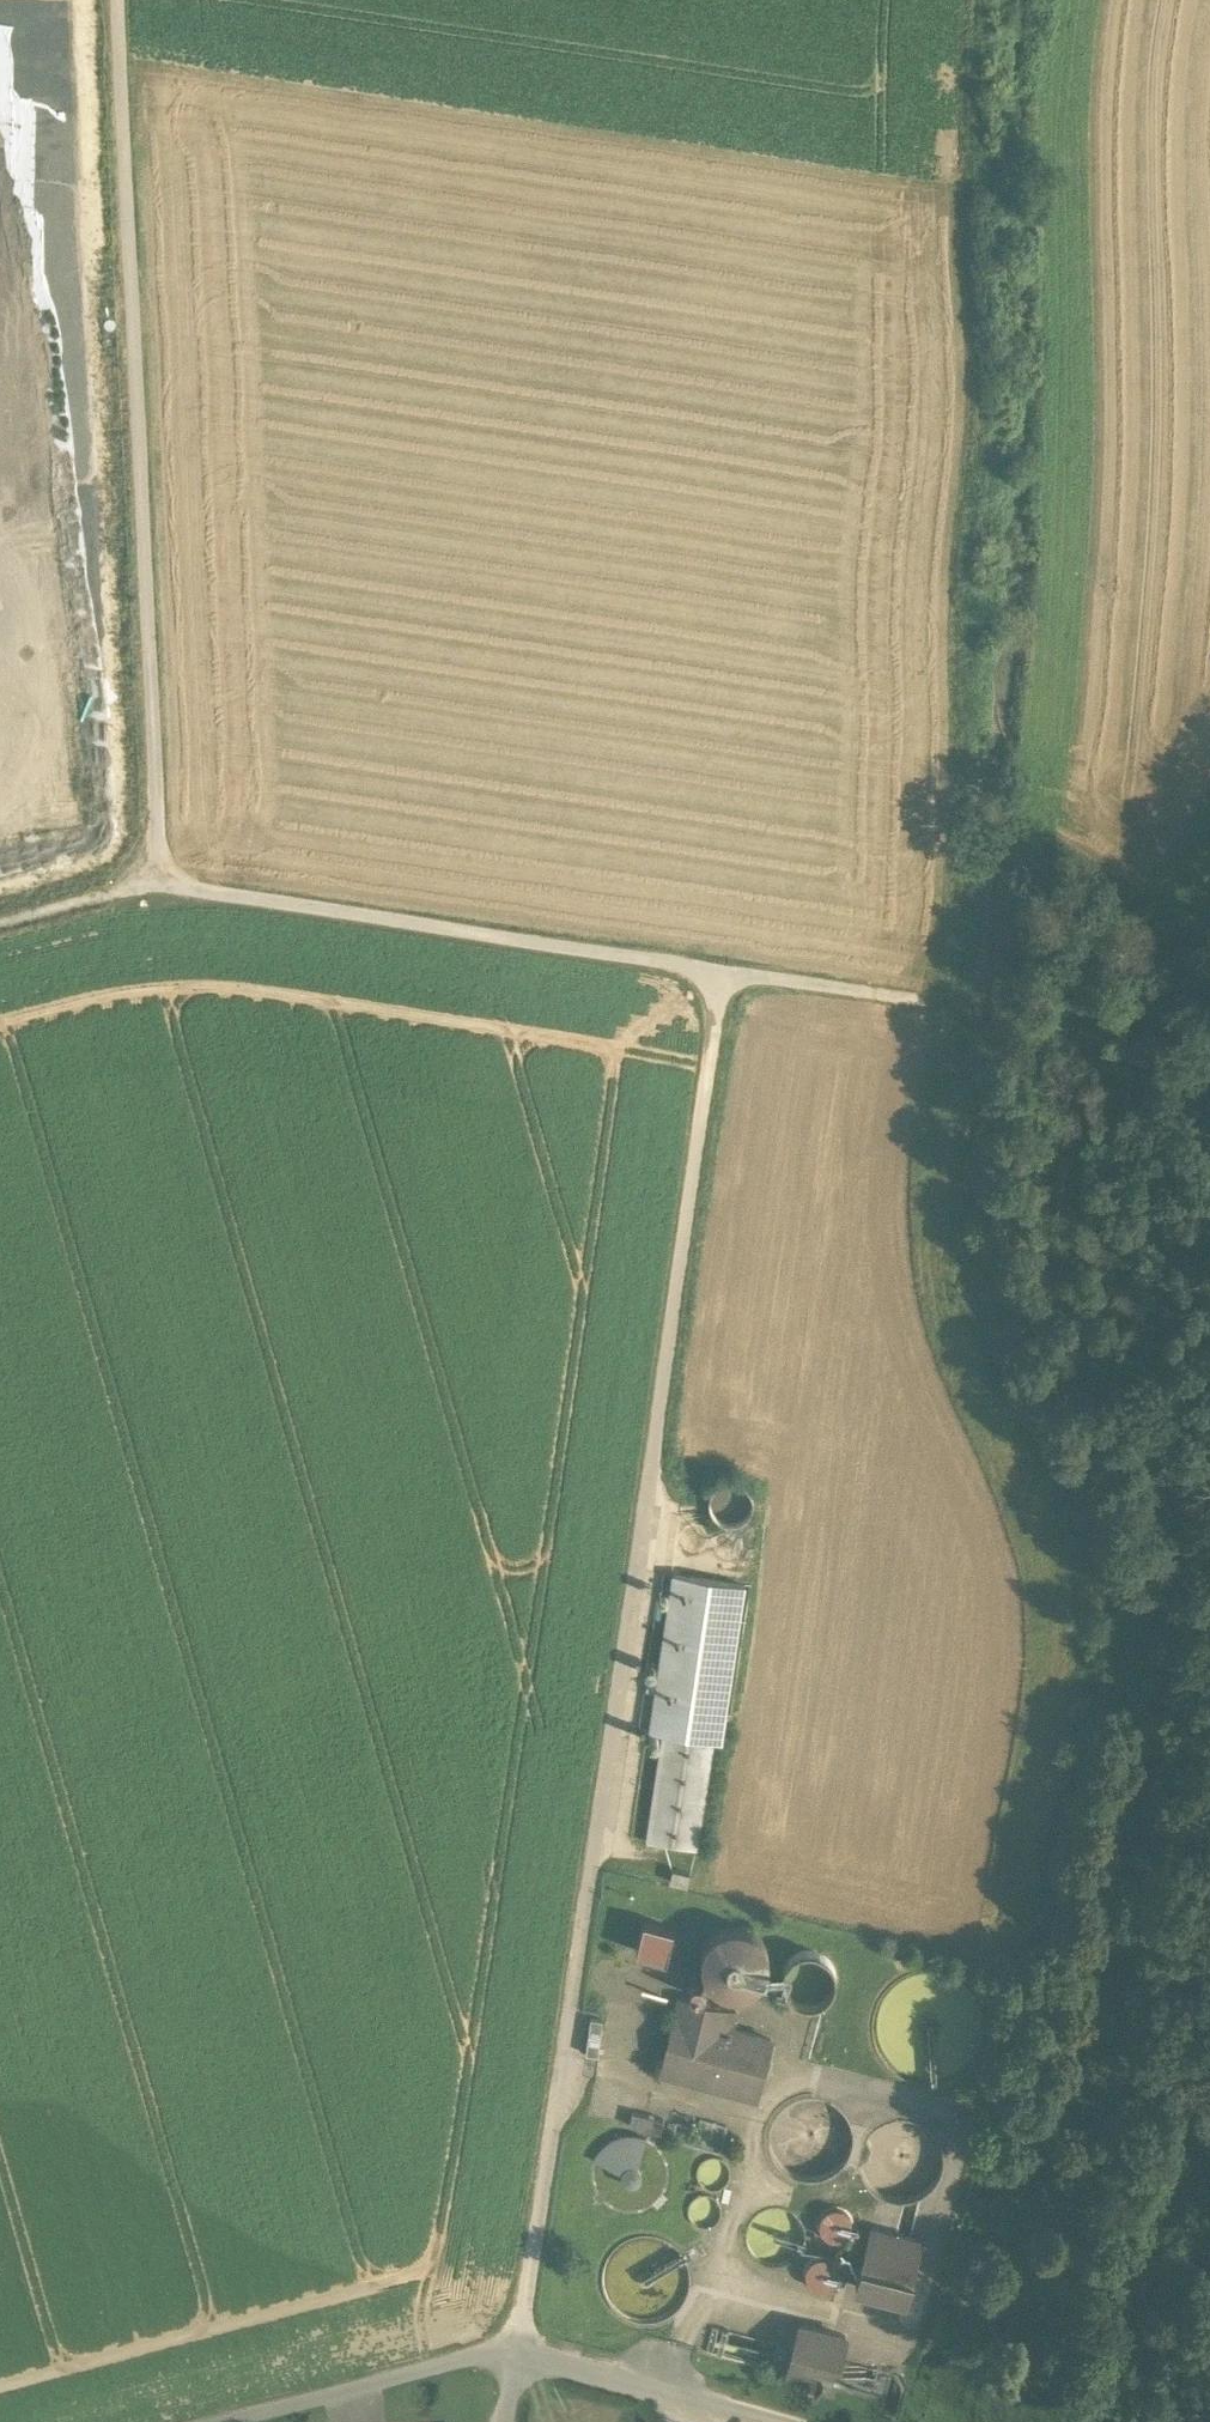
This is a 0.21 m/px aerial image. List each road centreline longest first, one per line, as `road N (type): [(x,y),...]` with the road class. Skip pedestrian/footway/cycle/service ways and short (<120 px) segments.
road 1 (track): [(0,922),(161,880),(725,972),(516,2349),(219,2421)]
road 2 (track): [(939,1003),(959,957),(969,743),(962,567),(979,443),(969,0)]
road 3 (track): [(161,880),(117,0)]
road 4 (track): [(725,972),(961,1007)]

